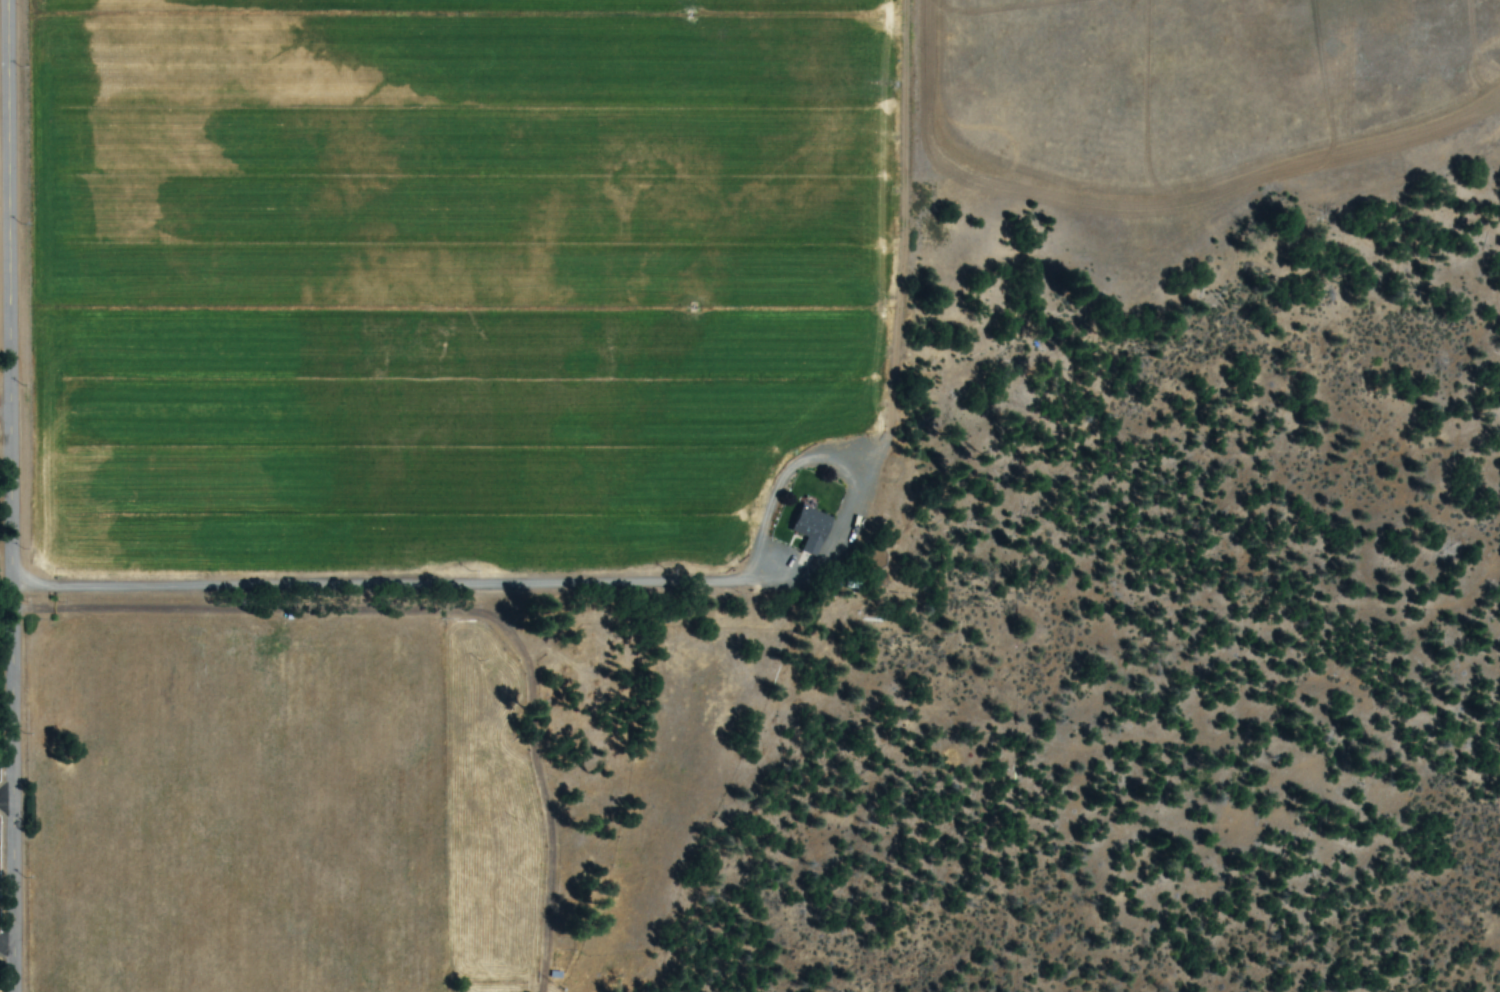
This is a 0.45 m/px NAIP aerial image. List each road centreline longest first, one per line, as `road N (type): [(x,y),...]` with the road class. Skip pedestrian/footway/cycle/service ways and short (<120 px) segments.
road 1 (residential): [(14,991),(10,0)]
road 2 (residential): [(14,609),(793,588)]

